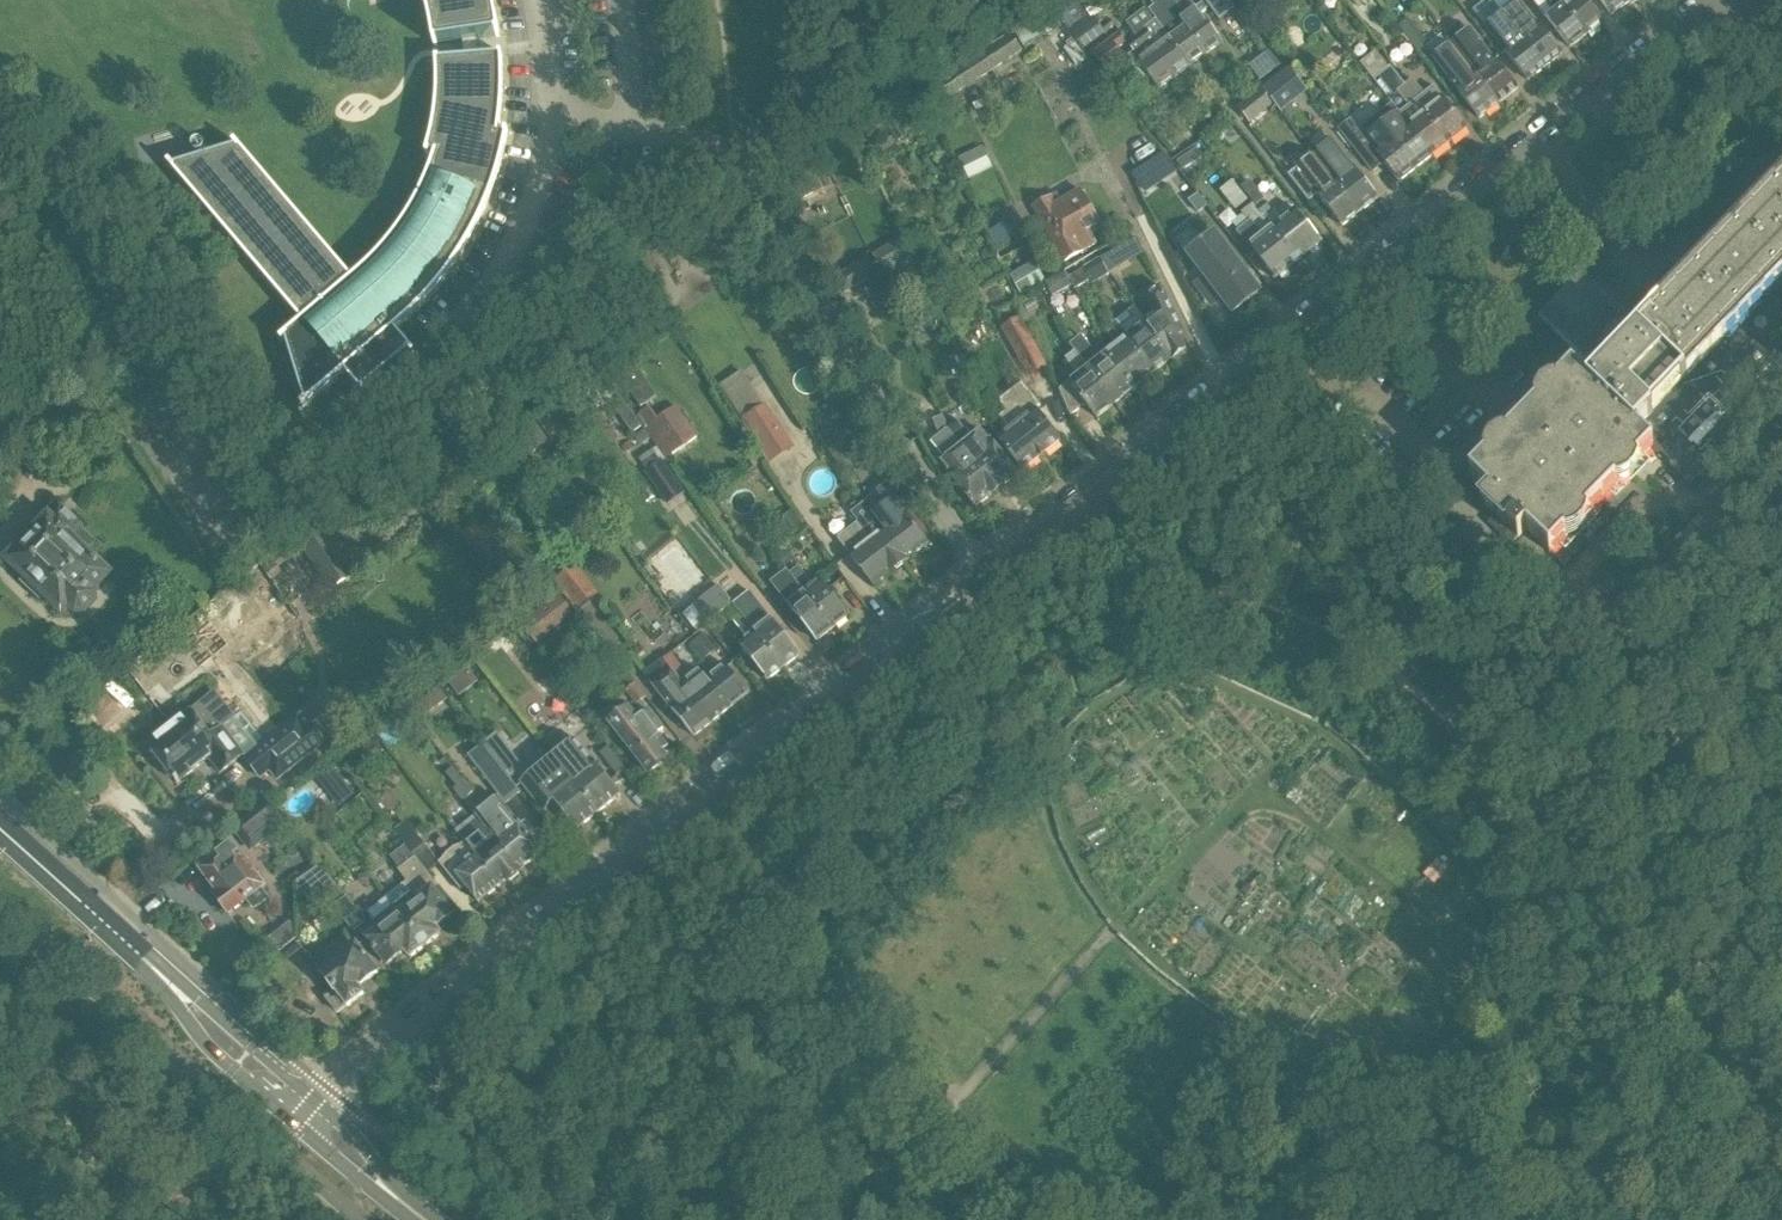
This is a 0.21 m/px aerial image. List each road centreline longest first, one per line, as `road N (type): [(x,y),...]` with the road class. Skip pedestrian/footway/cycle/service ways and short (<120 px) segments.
road 1 (residential): [(1720,0),(315,1099)]
road 2 (track): [(736,1219),(744,1207),(809,1175),(892,1153),(1237,809)]
road 3 (primary): [(159,973),(0,832)]
road 4 (primary): [(159,973),(205,1045),(292,1125)]
road 5 (primary): [(315,1099),(159,973)]
road 6 (primary): [(433,1219),(315,1099)]
road 7 (primary): [(292,1125),(416,1219)]

